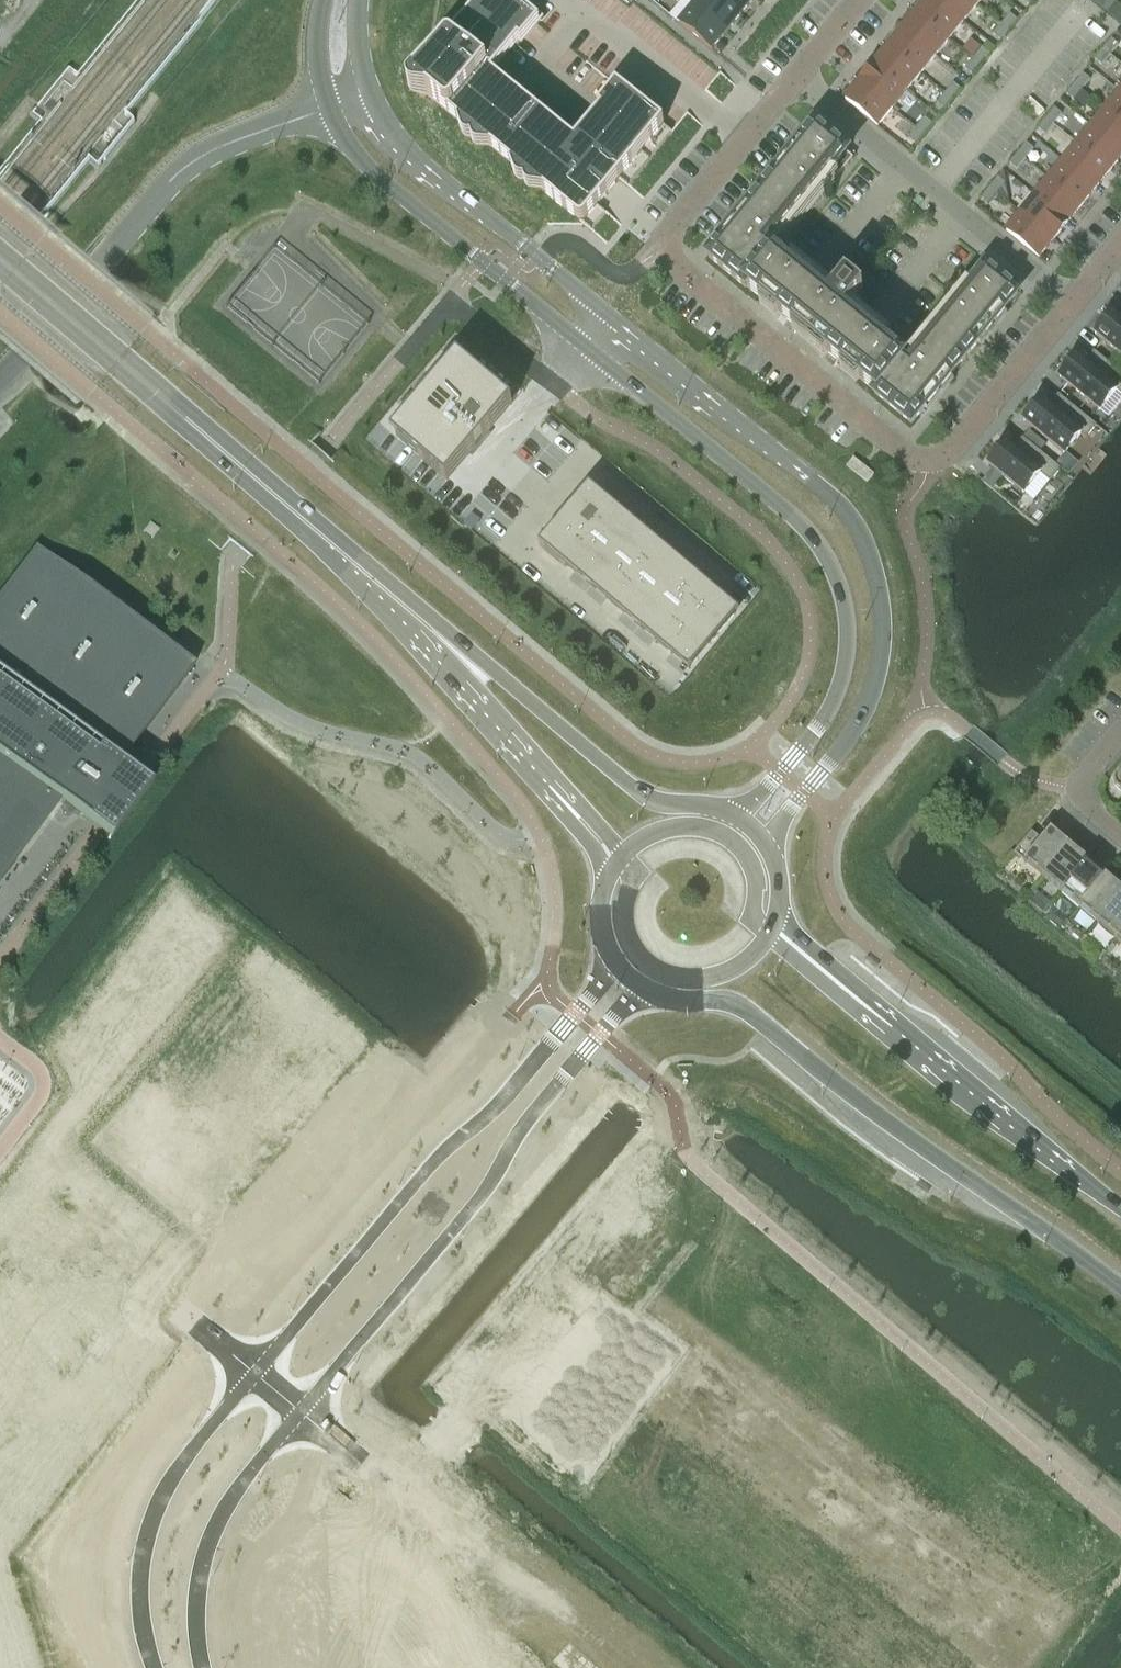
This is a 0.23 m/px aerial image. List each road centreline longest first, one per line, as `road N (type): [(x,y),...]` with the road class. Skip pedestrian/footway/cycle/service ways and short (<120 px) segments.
road 1 (residential): [(794,75),(666,225),(663,248),(675,267),(908,459),(925,465),(956,446),(1071,306)]
road 2 (secondary): [(763,841),(849,740),(863,711),(885,636),(879,584),(857,532),(817,486),(602,315)]
road 3 (secondary): [(579,346),(795,521),(825,552),(839,584),(847,641),(836,695),(809,741),(736,818)]
road 4 (secondary): [(643,987),(745,1010),(1120,1289)]
road 5 (tertiary): [(300,1412),(481,1195),(528,1119),(643,987)]
road 6 (tertiary): [(616,963),(254,1373)]
road 7 (secondary): [(1120,1212),(771,927)]
road 8 (unclassified): [(330,108),(186,166),(0,376)]
road 9 (secondary): [(736,818),(632,787),(505,679),(420,624)]
road 10 (residential): [(794,75),(1071,306)]
road 11 (secondary): [(330,108),(350,151),(388,193),(579,346)]
road 12 (tertiary): [(254,1373),(207,1427),(154,1510),(140,1606),(154,1667)]
road 13 (secondary): [(602,315),(421,169),(365,93)]
road 14 (secondary): [(215,445),(189,411),(0,251)]
road 15 (tertiary): [(203,1667),(196,1613),(204,1552),(222,1509),(300,1412)]
road 16 (secondary): [(0,273),(175,424),(215,445)]
road 17 (secondary): [(420,624),(215,445)]
road 18 (secondary): [(420,624),(555,794)]
road 19 (residential): [(1120,837),(1068,791),(1120,731)]
road 20 (secondary): [(659,970),(692,980),(725,974),(771,927)]
road 21 (secondary): [(621,859),(625,933),(659,970)]

